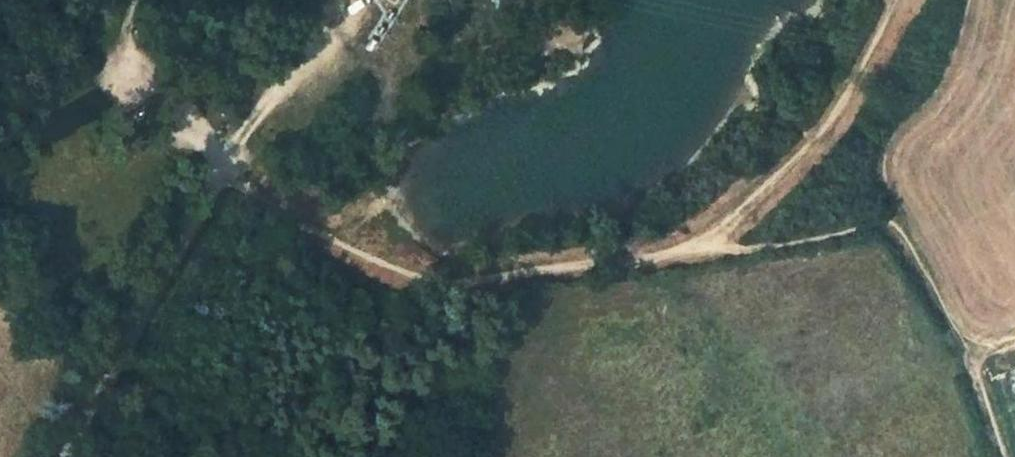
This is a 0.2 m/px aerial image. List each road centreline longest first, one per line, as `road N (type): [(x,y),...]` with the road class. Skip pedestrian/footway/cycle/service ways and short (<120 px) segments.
road 1 (track): [(675,266),(382,274),(231,182)]
road 2 (track): [(974,362),(903,265),(864,240),(675,266)]
road 3 (track): [(231,182),(67,456)]
road 4 (track): [(124,40),(207,120),(231,182)]

